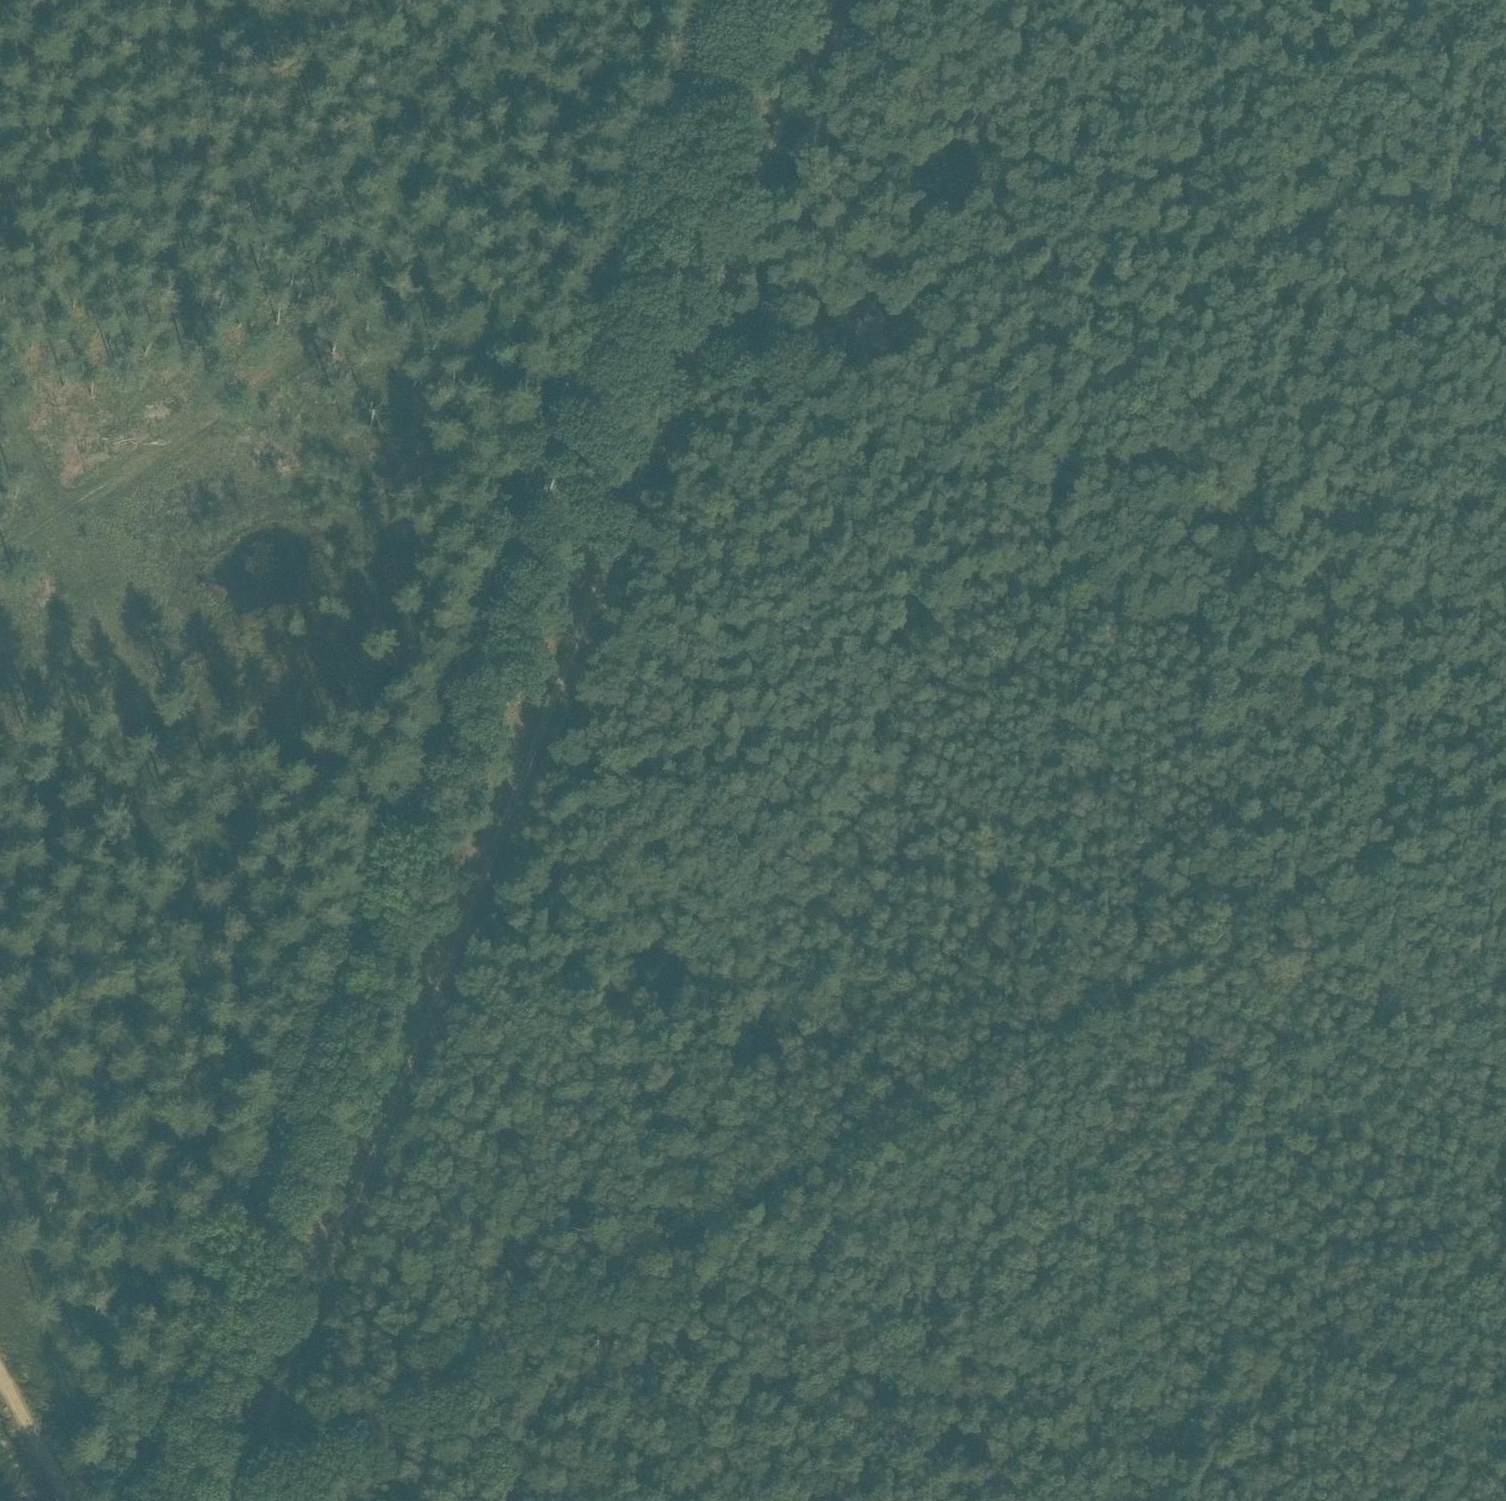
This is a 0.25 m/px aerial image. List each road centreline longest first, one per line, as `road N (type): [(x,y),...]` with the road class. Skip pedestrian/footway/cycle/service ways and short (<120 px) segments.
road 1 (secondary): [(136,1500),(733,0)]
road 2 (track): [(302,0),(445,268)]
road 3 (track): [(445,268),(548,462)]
road 4 (track): [(0,1345),(83,1495),(112,1500)]

